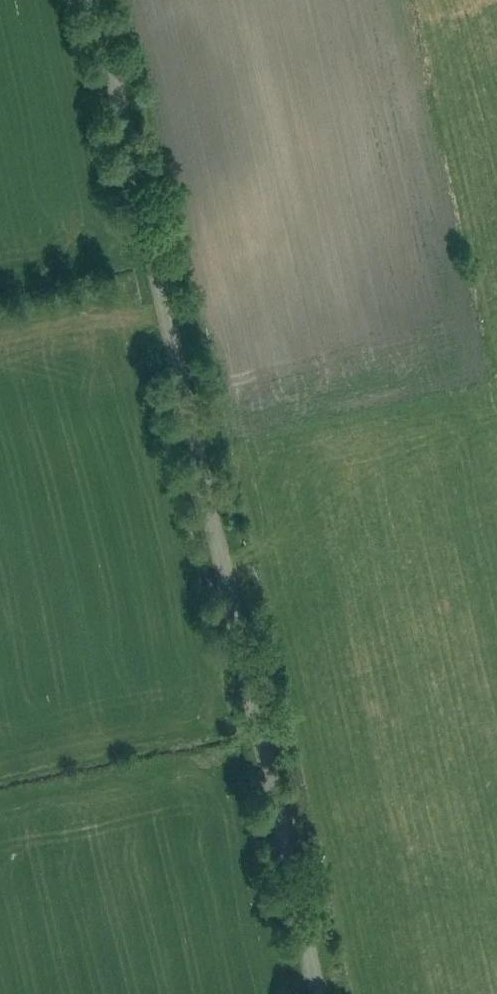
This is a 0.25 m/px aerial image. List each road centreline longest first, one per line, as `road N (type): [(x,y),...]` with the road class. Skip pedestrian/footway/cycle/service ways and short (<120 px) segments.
road 1 (unclassified): [(308,993),(88,0)]

